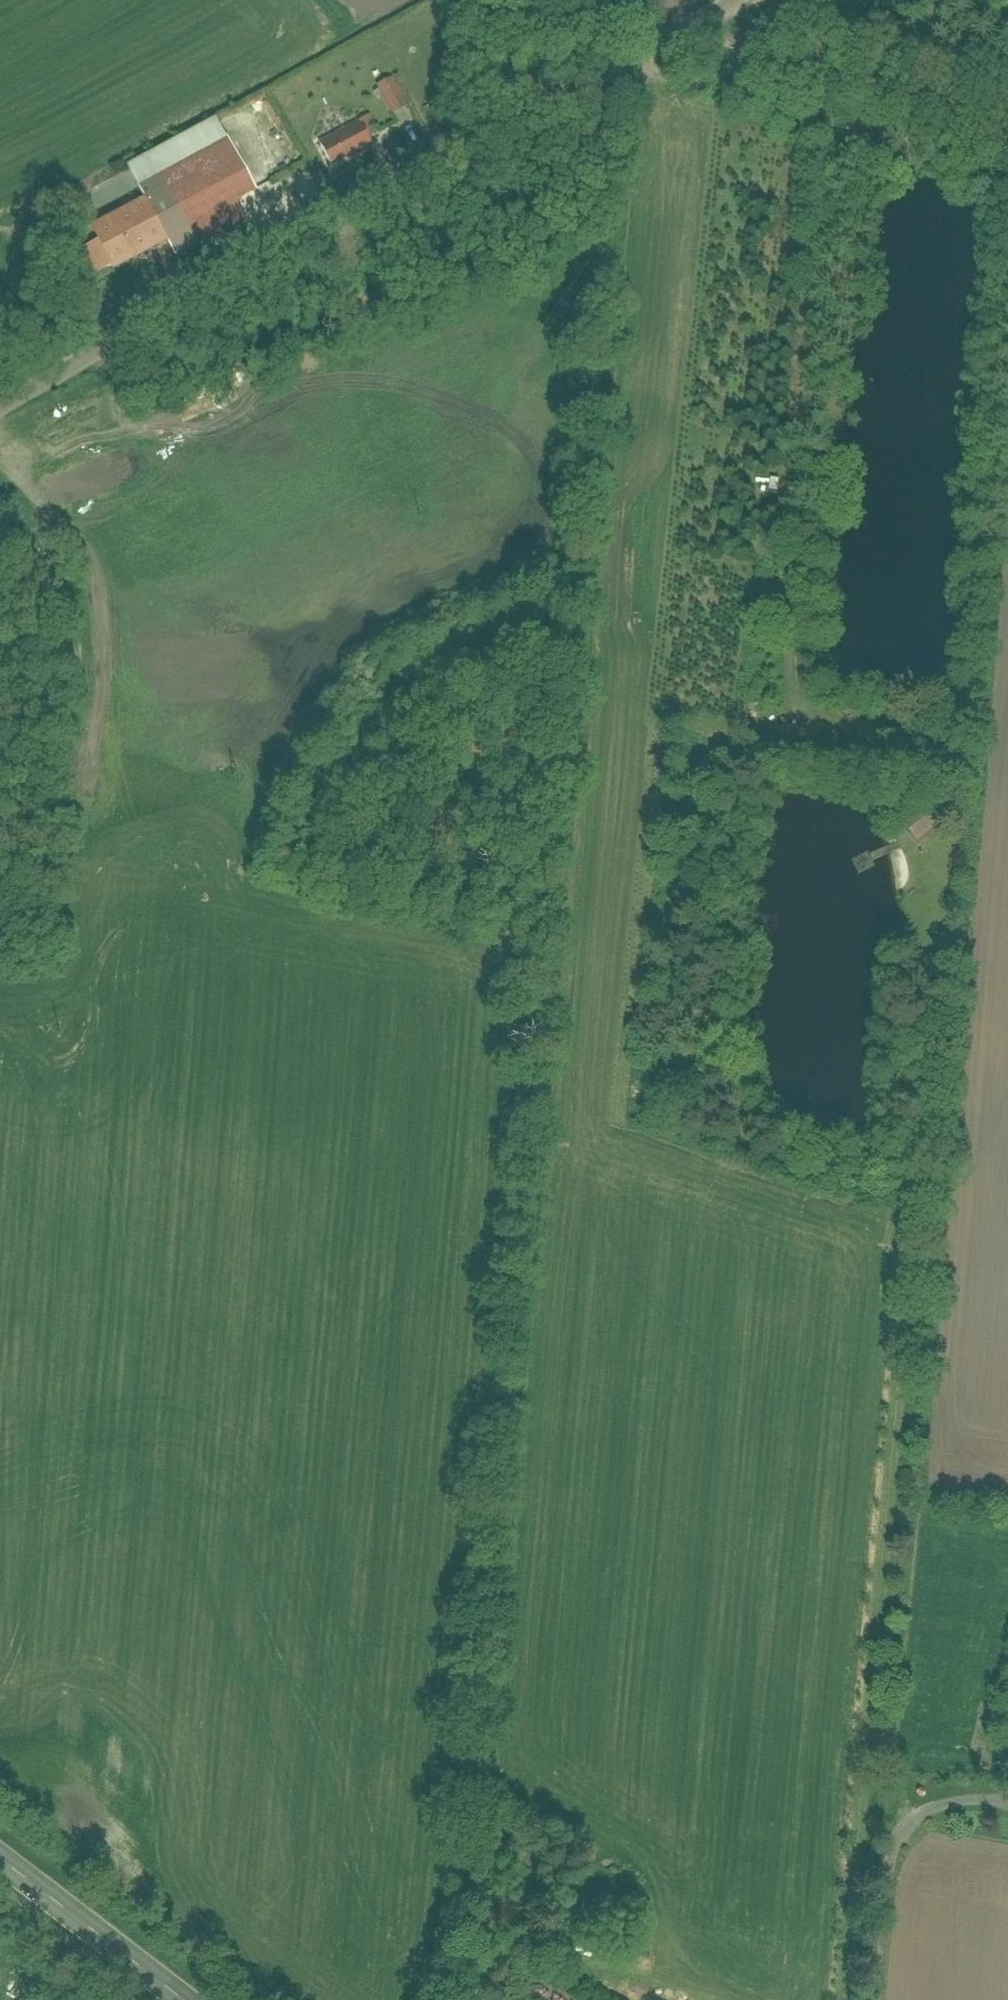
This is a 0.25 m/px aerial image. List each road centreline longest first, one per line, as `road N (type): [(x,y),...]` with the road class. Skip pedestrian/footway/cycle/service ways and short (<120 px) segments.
road 1 (unclassified): [(755,0),(223,288),(0,397)]
road 2 (primary): [(173,1999),(0,1867)]

